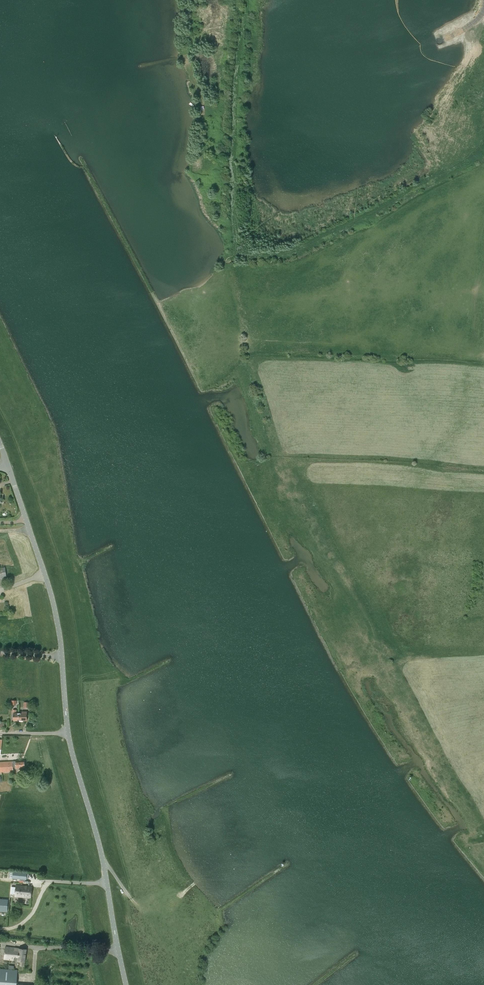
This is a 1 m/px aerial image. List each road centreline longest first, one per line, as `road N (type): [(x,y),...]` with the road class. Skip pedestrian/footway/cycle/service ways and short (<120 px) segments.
road 1 (tertiary): [(125,984),(70,742),(52,600),(9,468)]

